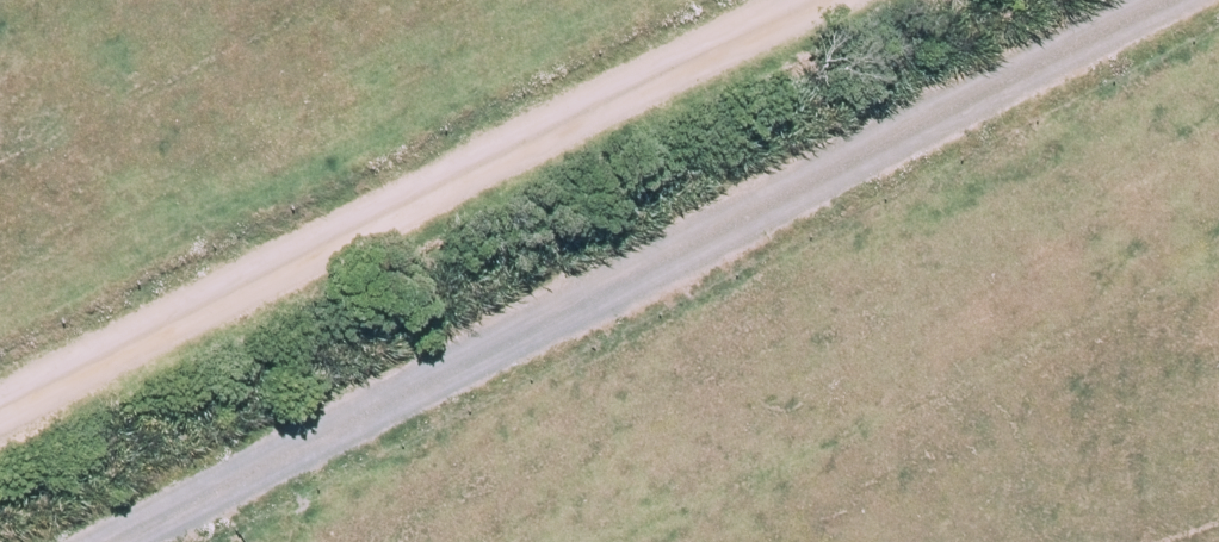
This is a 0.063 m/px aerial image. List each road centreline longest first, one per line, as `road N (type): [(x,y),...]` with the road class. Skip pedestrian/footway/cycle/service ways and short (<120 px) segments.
road 1 (track): [(125,541),(1174,0)]
road 2 (track): [(817,0),(0,409)]

